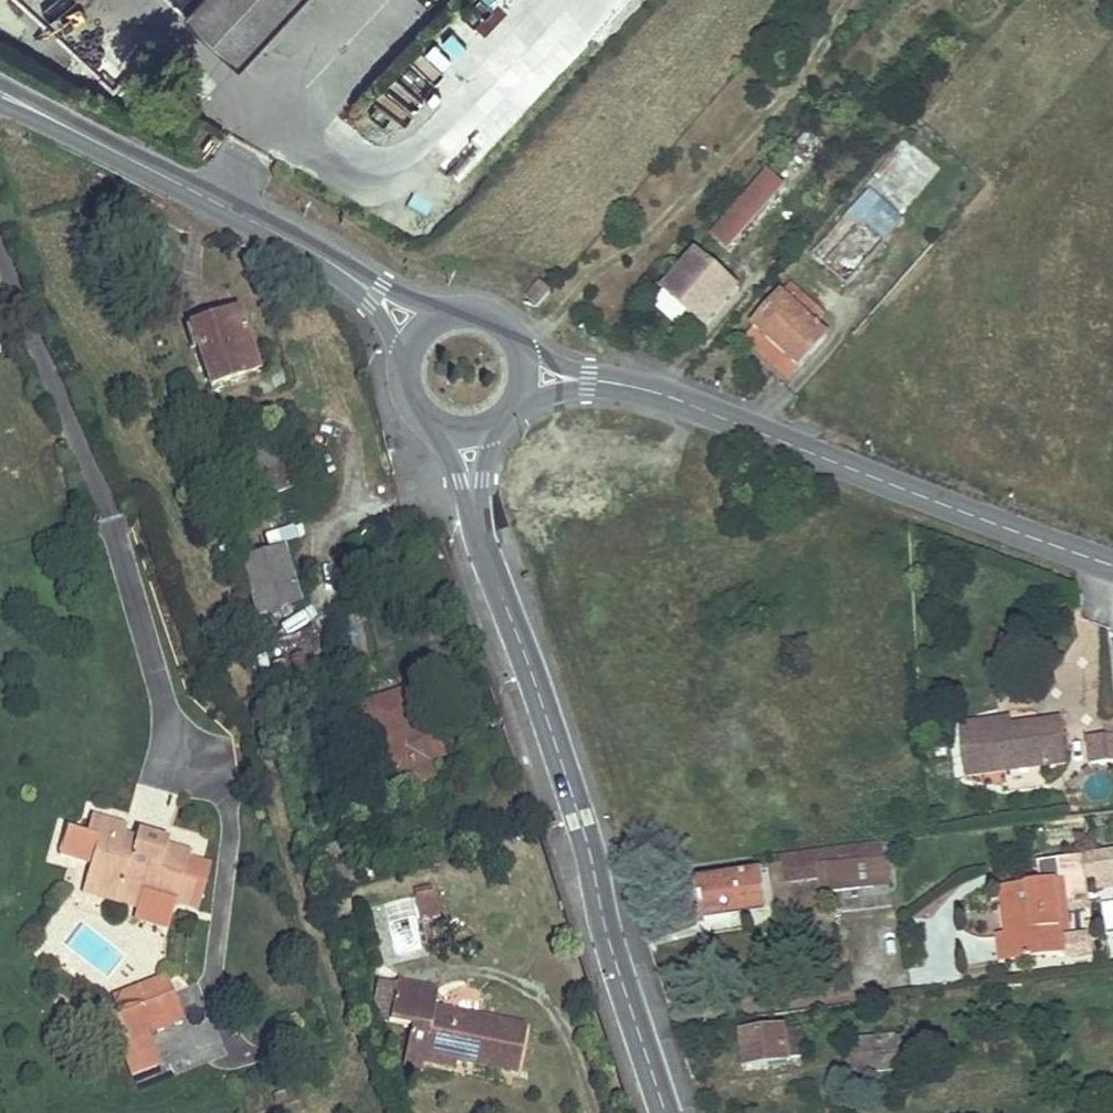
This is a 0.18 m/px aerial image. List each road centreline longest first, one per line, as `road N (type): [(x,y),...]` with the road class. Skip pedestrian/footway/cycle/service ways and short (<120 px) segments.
road 1 (tertiary): [(667,1112),(580,821),(481,544),(472,483)]
road 2 (secondary): [(589,380),(671,396),(1112,566)]
road 3 (secondary): [(0,96),(324,257),(375,294)]

